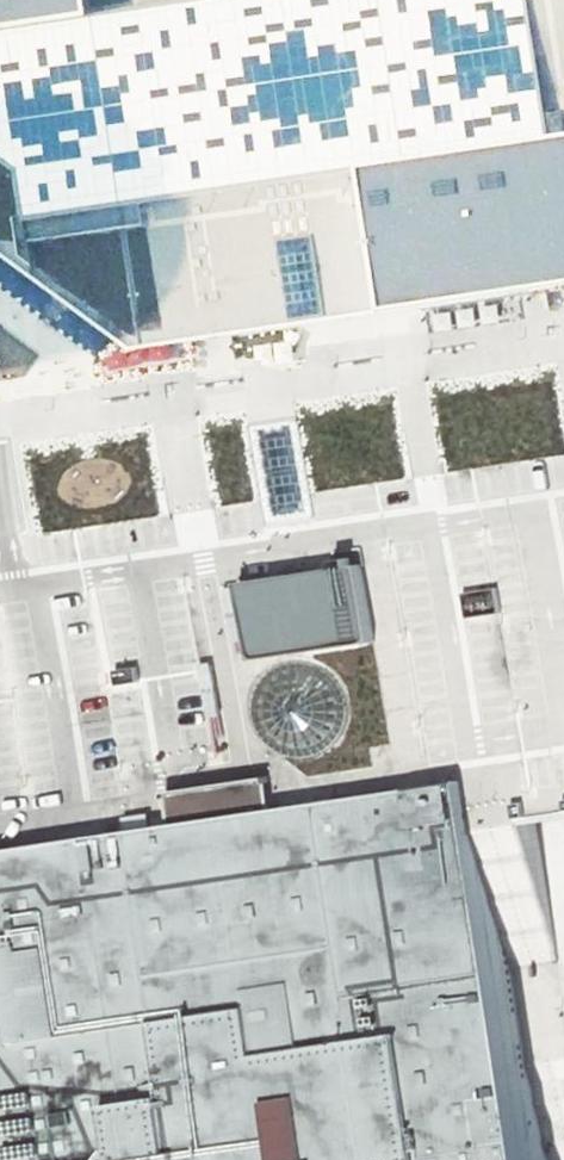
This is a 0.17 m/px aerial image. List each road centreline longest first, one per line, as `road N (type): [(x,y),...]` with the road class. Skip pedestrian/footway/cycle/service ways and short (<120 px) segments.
road 1 (secondary): [(563,351),(394,378),(217,440),(0,479)]

